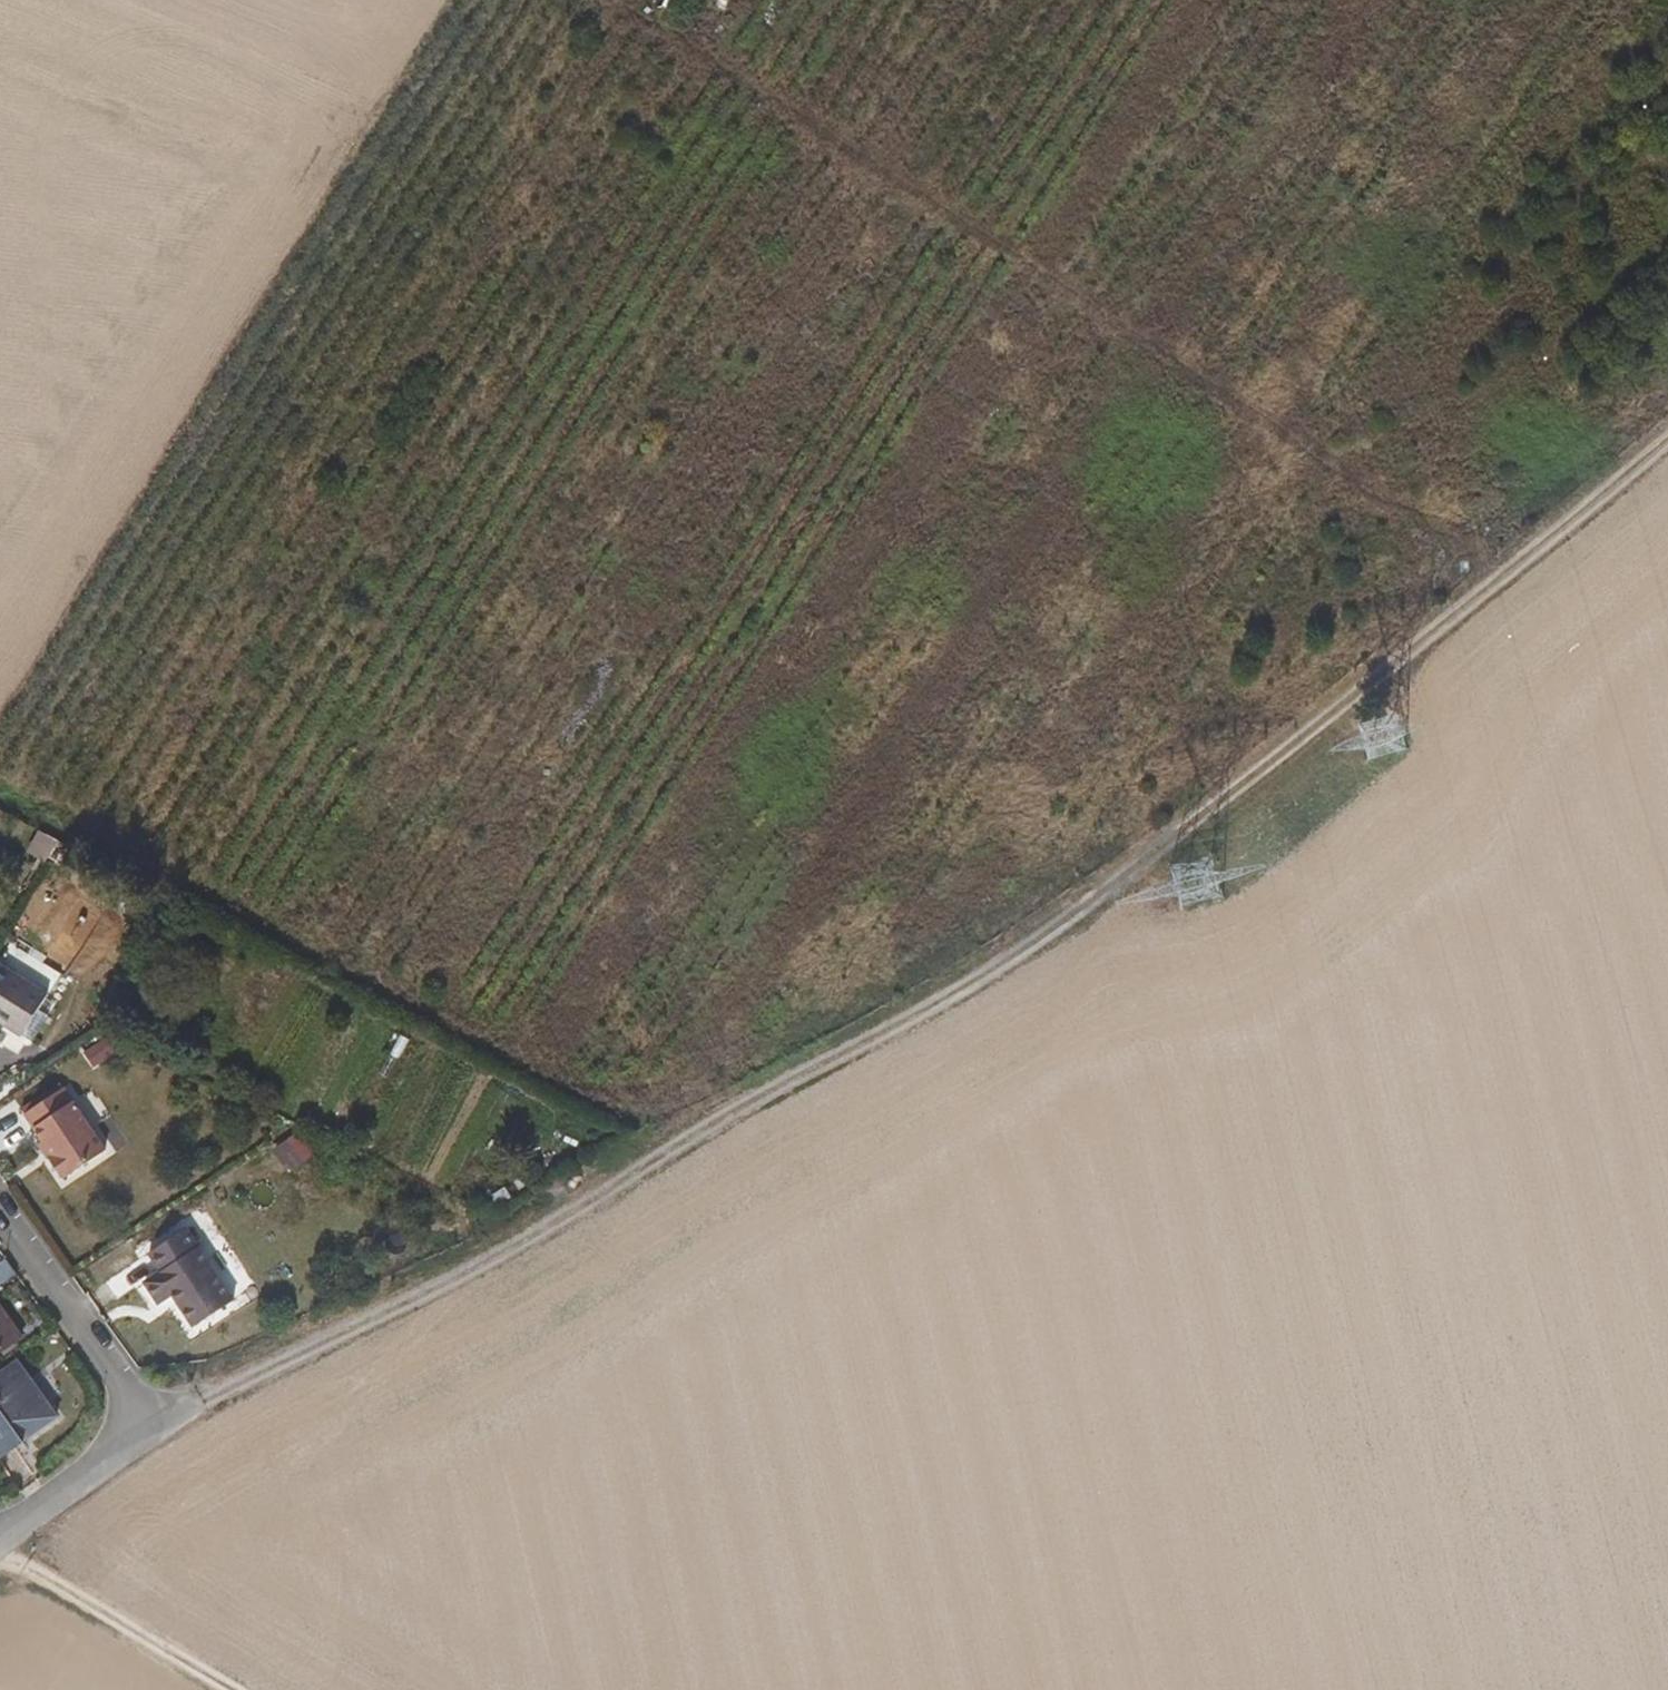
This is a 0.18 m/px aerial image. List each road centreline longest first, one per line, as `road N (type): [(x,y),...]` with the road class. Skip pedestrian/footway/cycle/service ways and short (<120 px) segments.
road 1 (track): [(144,1417),(202,1402),(450,1279),(736,1108),(992,974),(1667,443)]
road 2 (residential): [(0,1550),(144,1417),(0,1220)]
road 3 (track): [(0,1558),(230,1689)]

